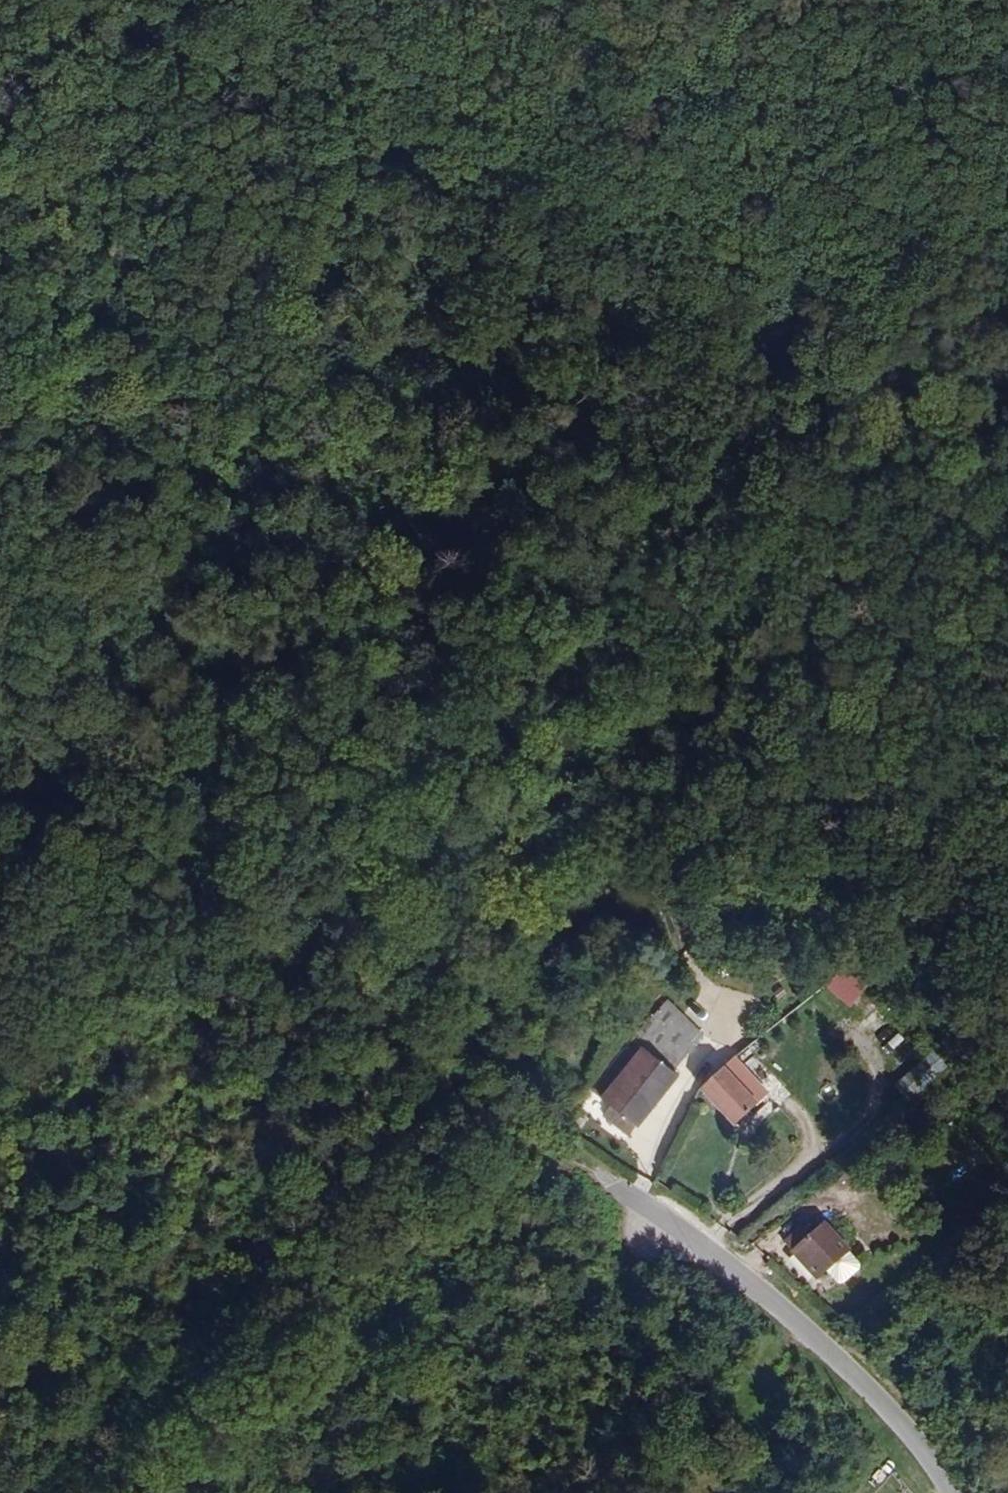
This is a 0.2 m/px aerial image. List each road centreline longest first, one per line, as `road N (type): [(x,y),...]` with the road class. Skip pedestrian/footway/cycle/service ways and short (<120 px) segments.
road 1 (track): [(0,1040),(160,955),(230,949),(262,961),(597,1176)]
road 2 (residential): [(597,1176),(835,1354),(900,1421),(951,1492)]

